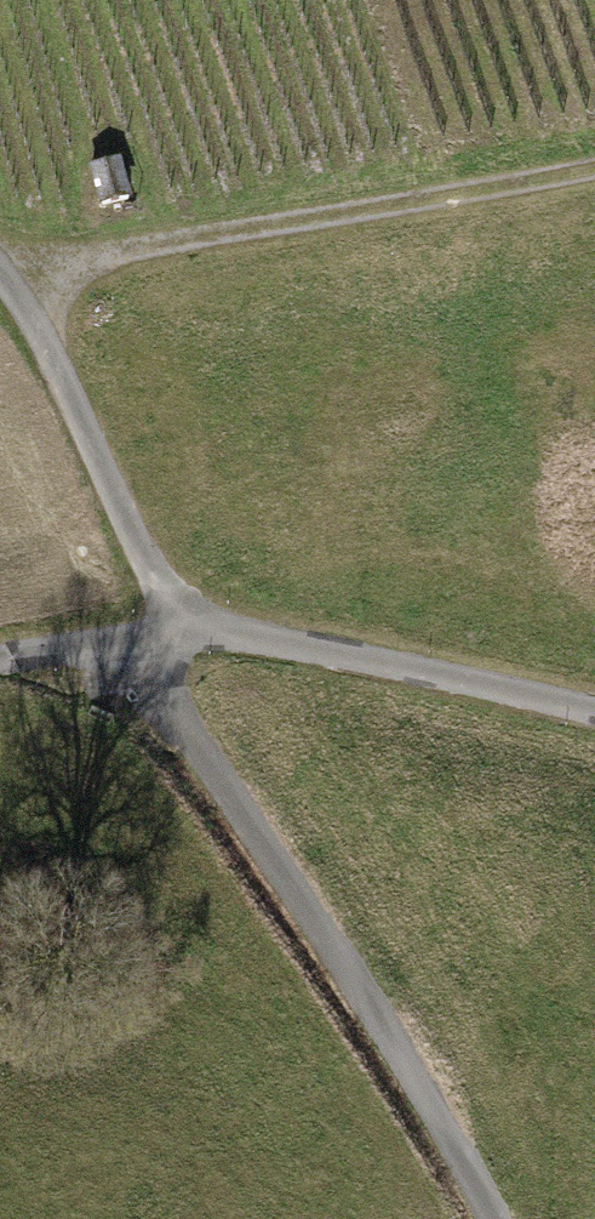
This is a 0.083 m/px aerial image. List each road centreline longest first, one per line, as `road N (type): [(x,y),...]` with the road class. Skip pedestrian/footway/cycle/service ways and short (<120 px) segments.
road 1 (track): [(494,1218),(378,1008),(131,643)]
road 2 (track): [(30,302),(119,269),(594,176)]
road 3 (track): [(594,716),(257,640),(185,634)]
road 4 (track): [(0,273),(30,302),(185,634)]
road 5 (track): [(185,634),(0,663)]

